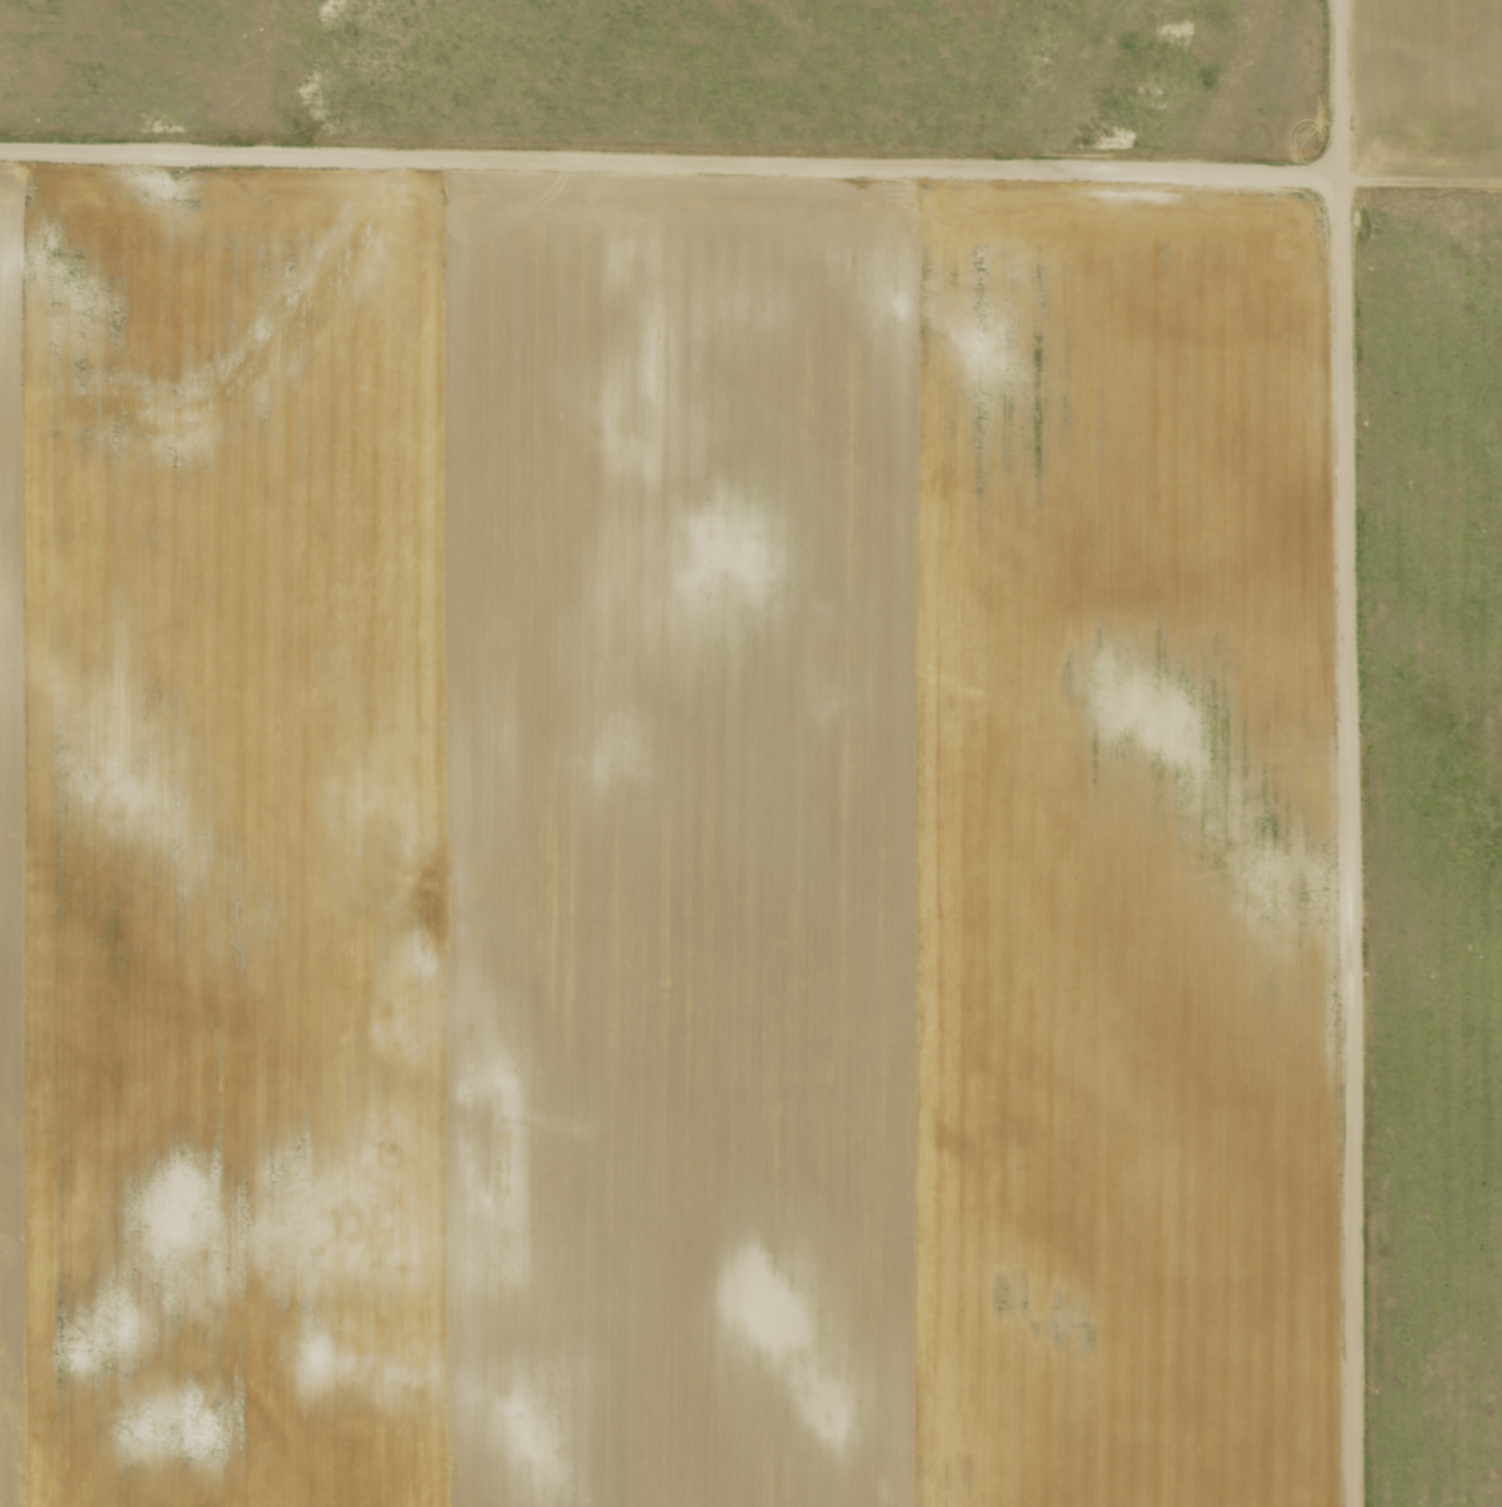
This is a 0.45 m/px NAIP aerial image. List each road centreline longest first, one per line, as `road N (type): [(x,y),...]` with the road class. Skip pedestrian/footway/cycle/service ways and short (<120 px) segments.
road 1 (residential): [(1354,1506),(1341,0)]
road 2 (residential): [(1501,180),(0,147)]

